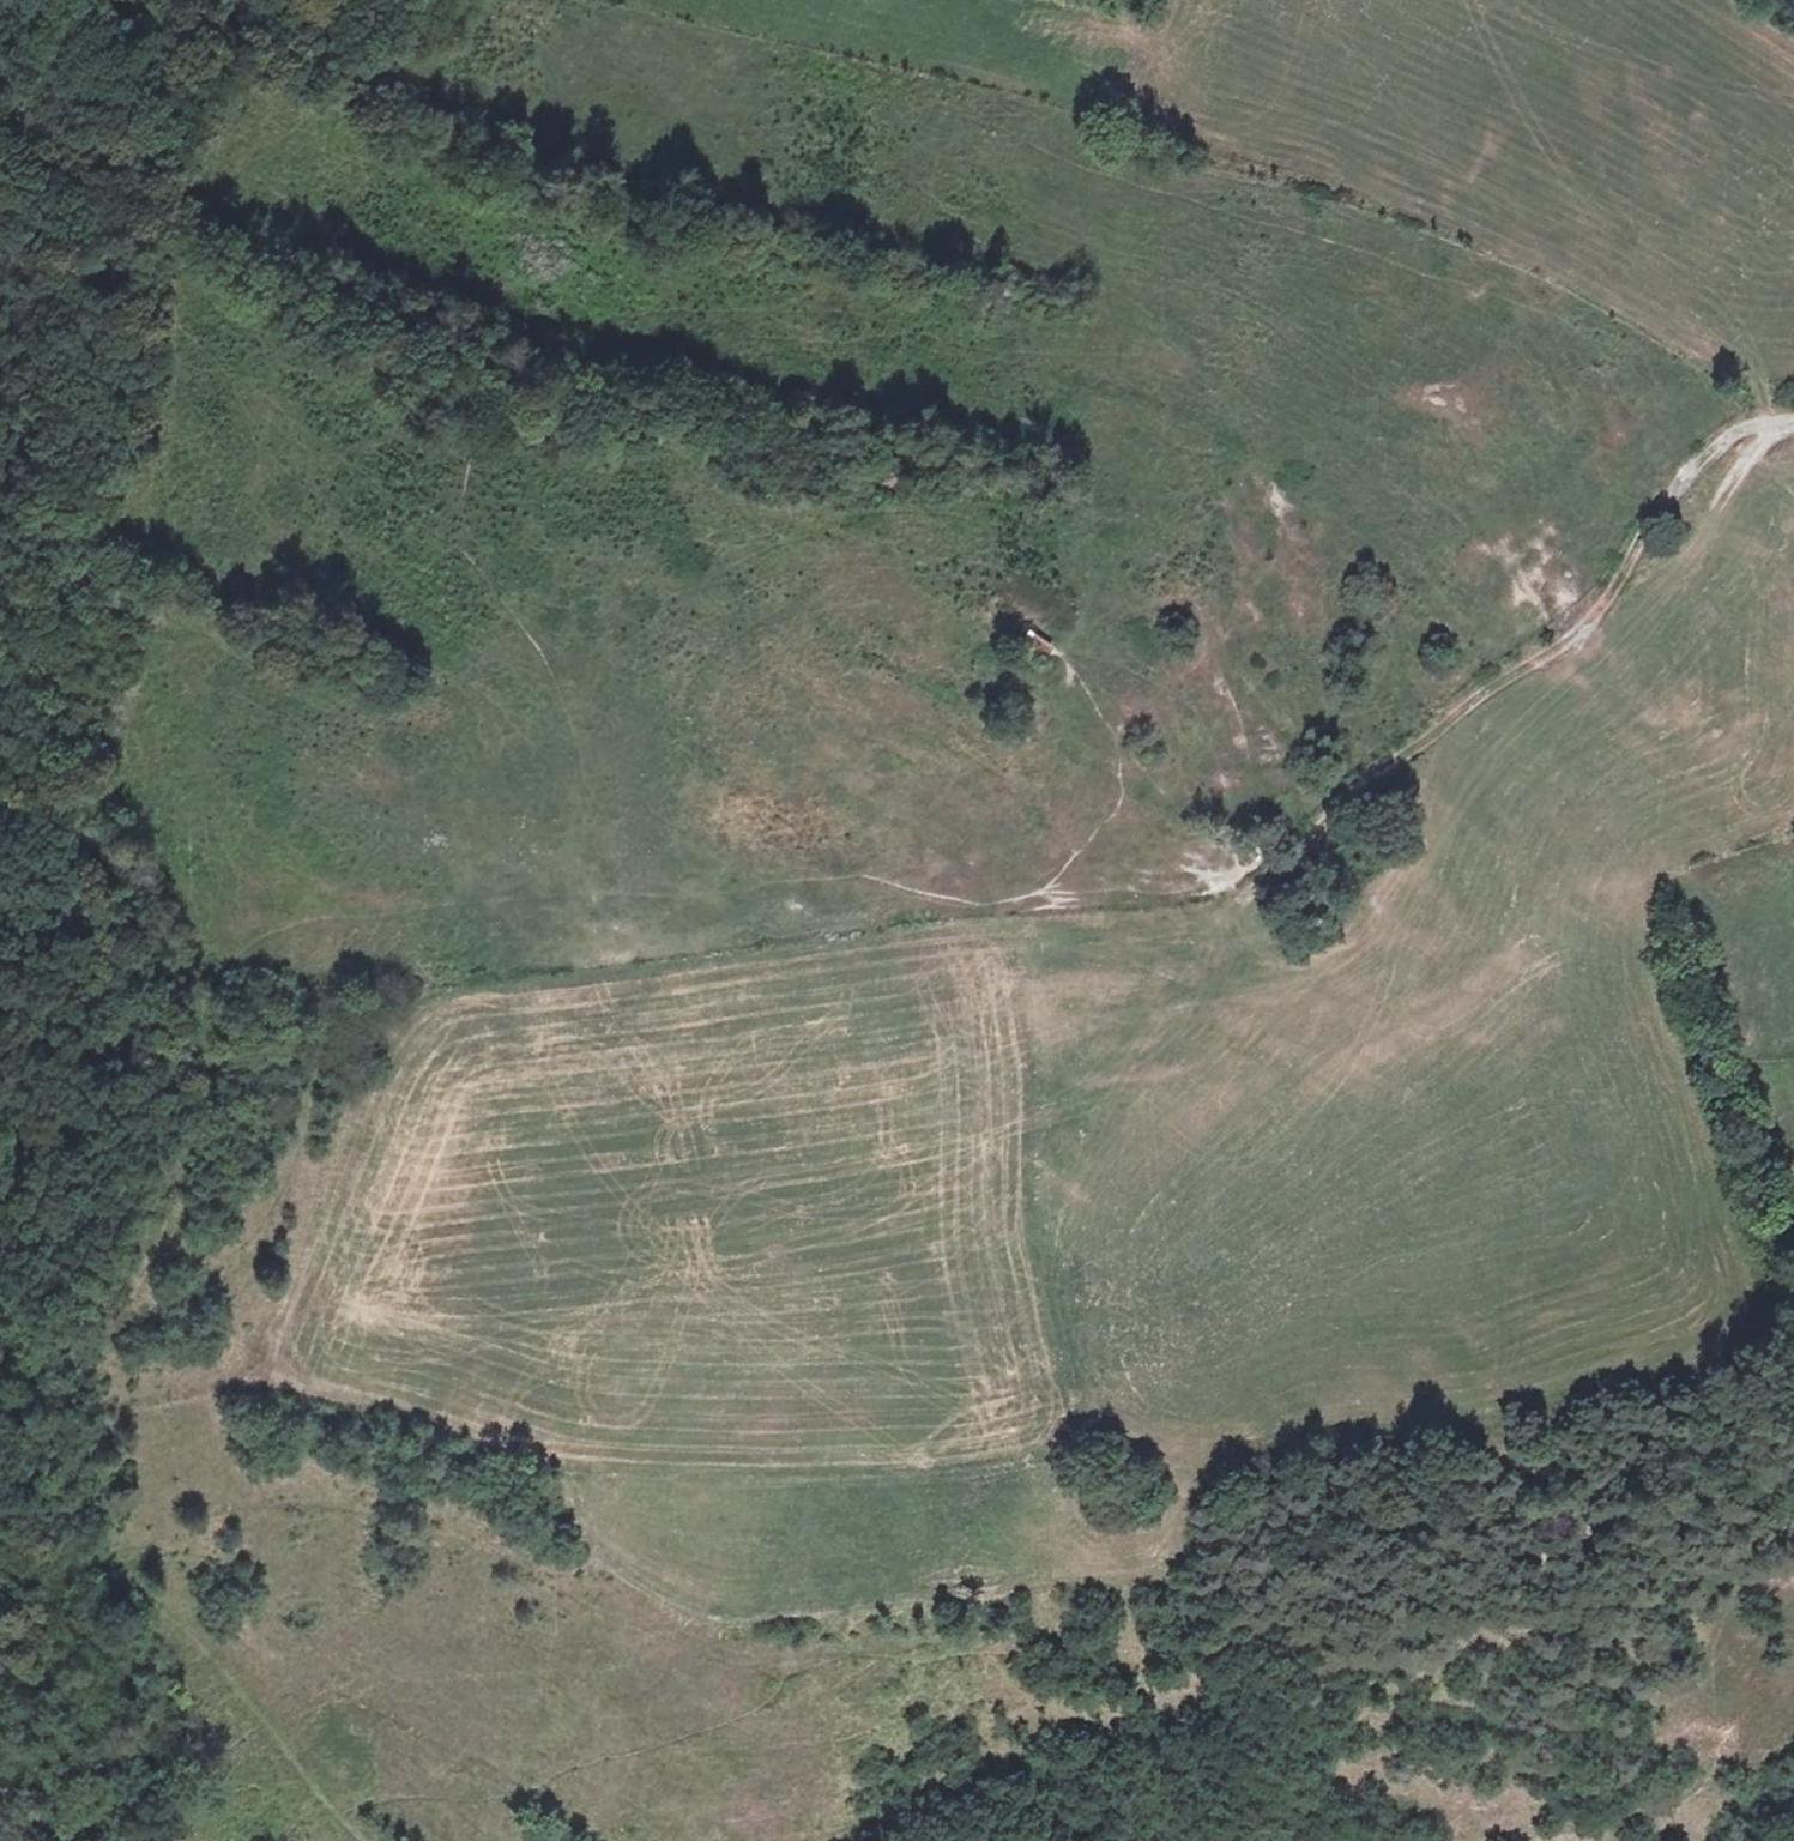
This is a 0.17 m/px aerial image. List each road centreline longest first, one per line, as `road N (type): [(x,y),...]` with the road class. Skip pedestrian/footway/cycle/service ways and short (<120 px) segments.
road 1 (track): [(1793,425),(1751,428),(1714,451),(1667,493),(1588,624),(1469,705),(1411,756),(1351,789),(1310,841),(1272,866)]

